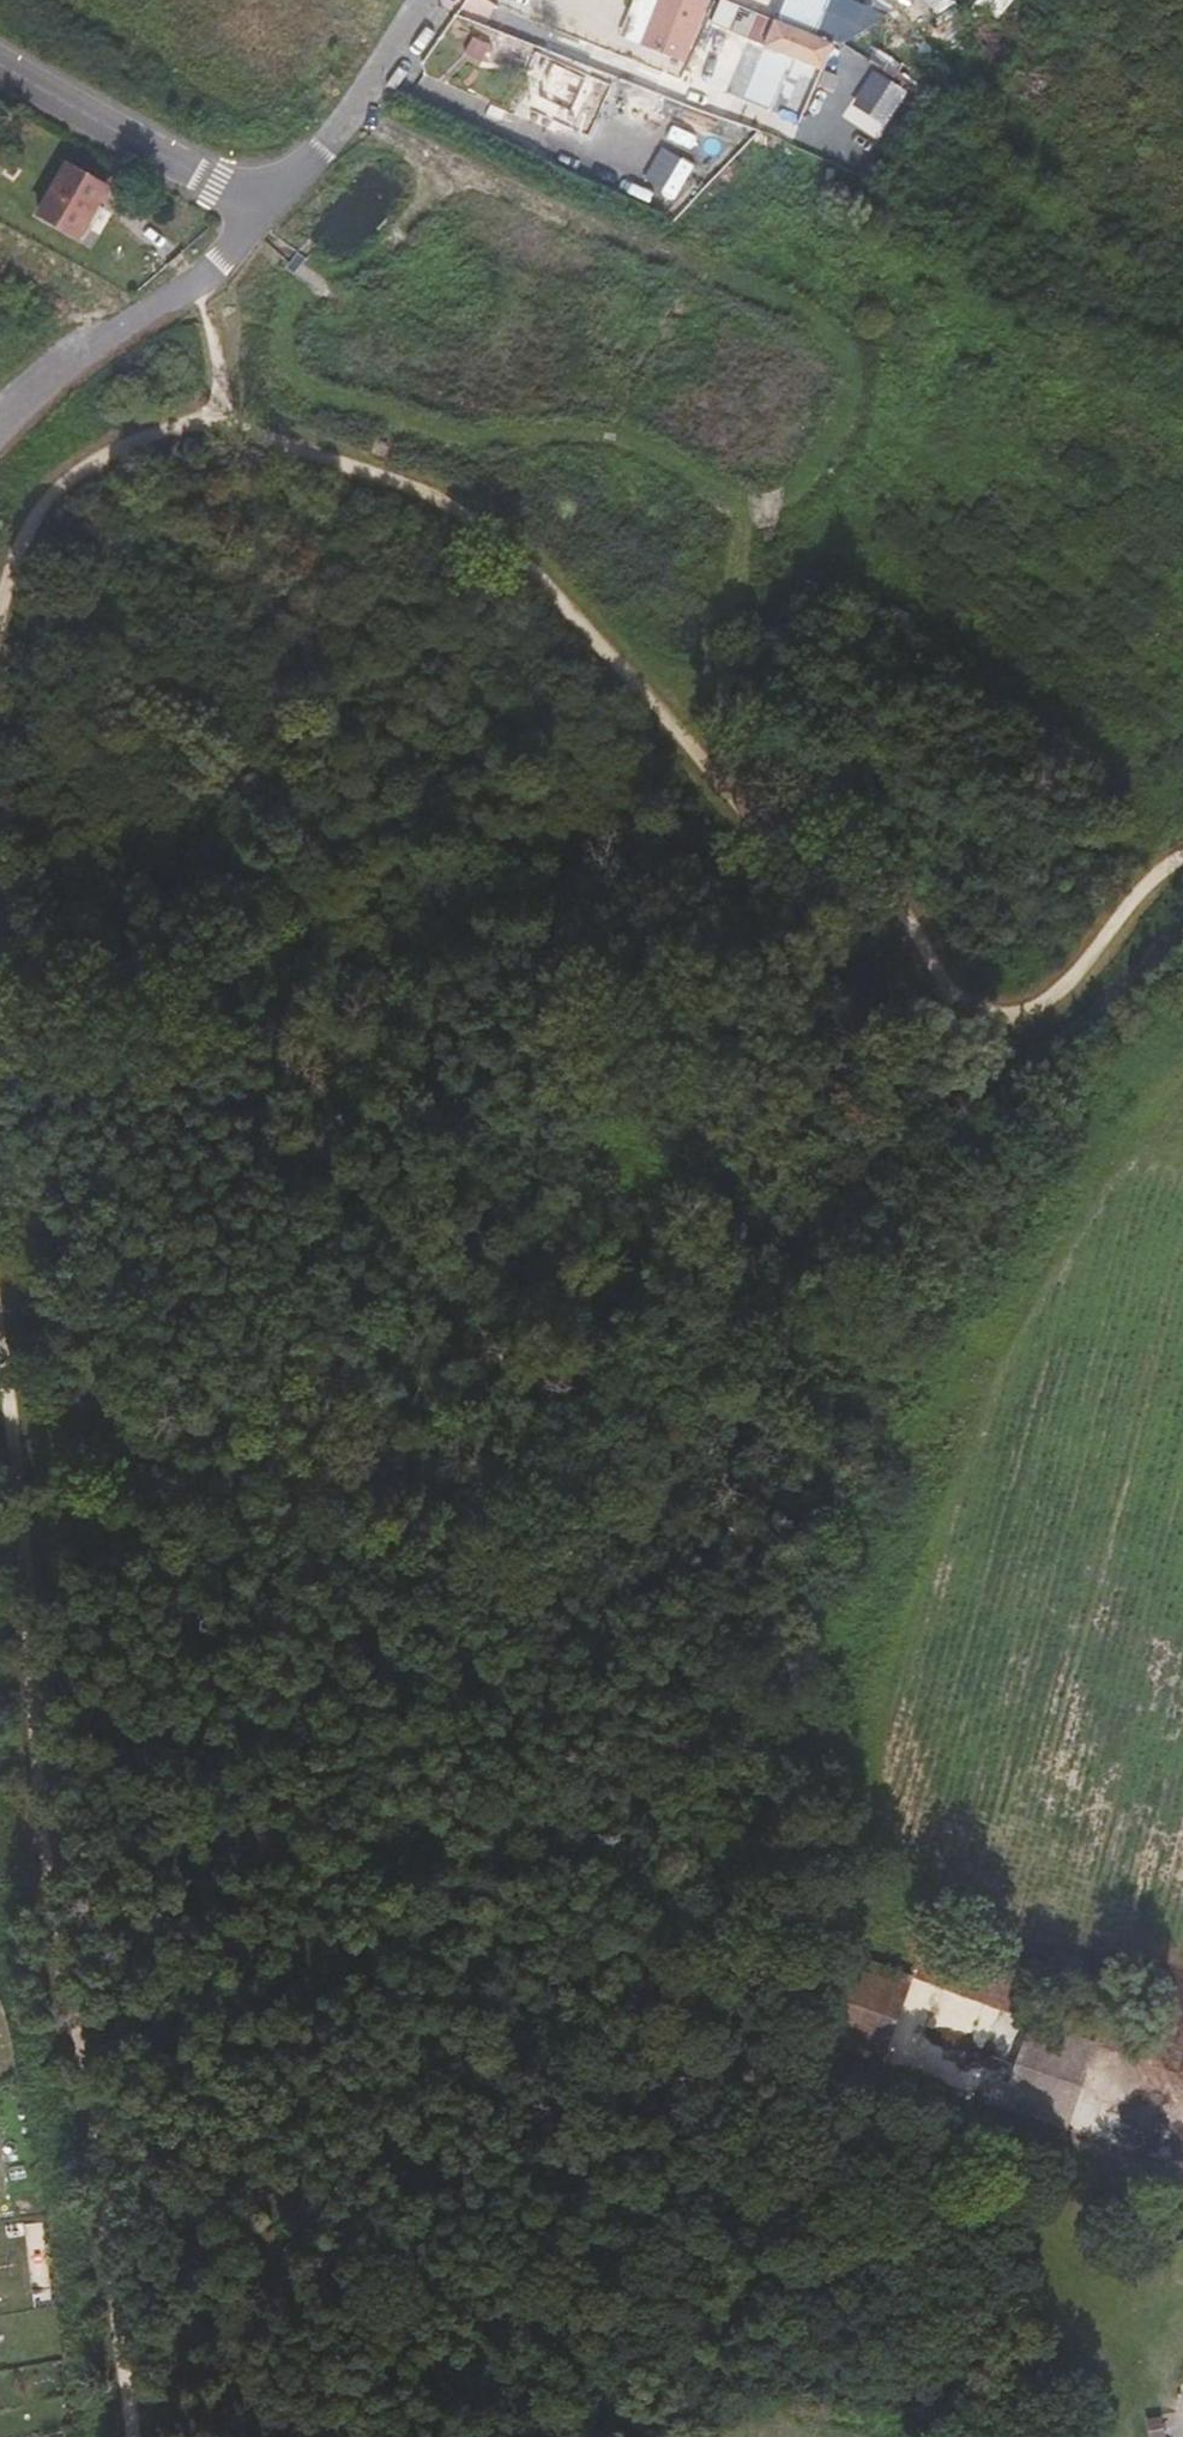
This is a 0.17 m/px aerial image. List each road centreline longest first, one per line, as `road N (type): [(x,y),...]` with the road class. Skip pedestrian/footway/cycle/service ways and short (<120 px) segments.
road 1 (track): [(143,2436),(130,2252),(69,1980),(0,1311)]
road 2 (residential): [(0,444),(269,210)]
road 3 (track): [(0,611),(7,581),(64,480),(128,441),(220,412)]
road 4 (residential): [(269,210),(0,65)]
road 5 (unclassified): [(269,210),(337,132),(424,0)]

